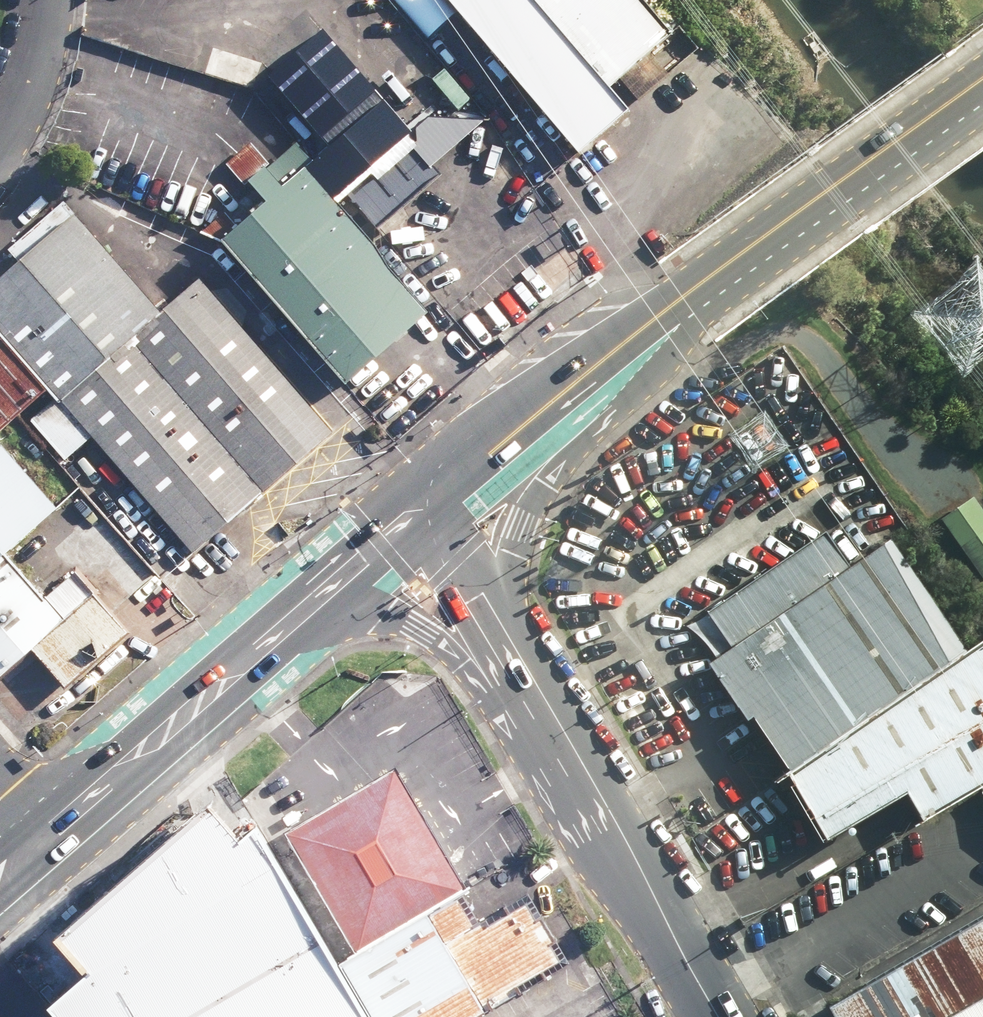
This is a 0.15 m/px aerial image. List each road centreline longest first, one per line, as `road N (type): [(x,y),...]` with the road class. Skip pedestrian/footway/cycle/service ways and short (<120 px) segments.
road 1 (secondary): [(672,311),(667,349),(651,376),(545,482),(526,521),(524,681)]
road 2 (secondary): [(524,681),(722,1016)]
road 3 (secondary): [(672,311),(982,87)]
road 4 (secondary): [(45,850),(287,634)]
road 5 (secondary): [(426,509),(672,311)]
road 6 (secondary): [(524,681),(403,620),(368,617),(287,634)]
road 7 (secondary): [(426,509),(524,681)]
road 8 (secondary): [(287,634),(426,509)]
road 9 (unclassified): [(49,0),(31,96),(0,153)]

